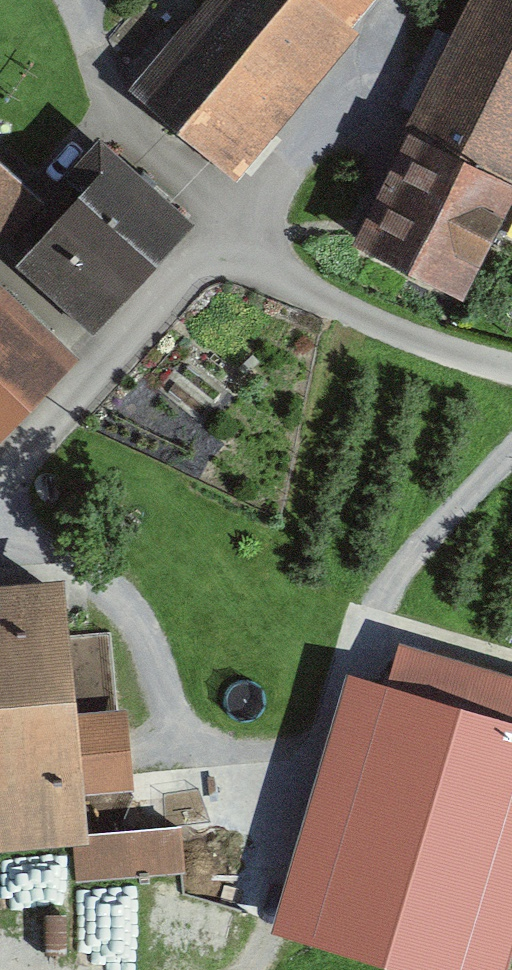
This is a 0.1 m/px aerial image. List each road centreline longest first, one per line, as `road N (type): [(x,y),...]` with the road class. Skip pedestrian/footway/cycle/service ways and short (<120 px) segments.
road 1 (unclassified): [(0,491),(222,254),(469,361),(511,368)]
road 2 (track): [(91,0),(105,14),(107,113),(236,206),(222,254)]

